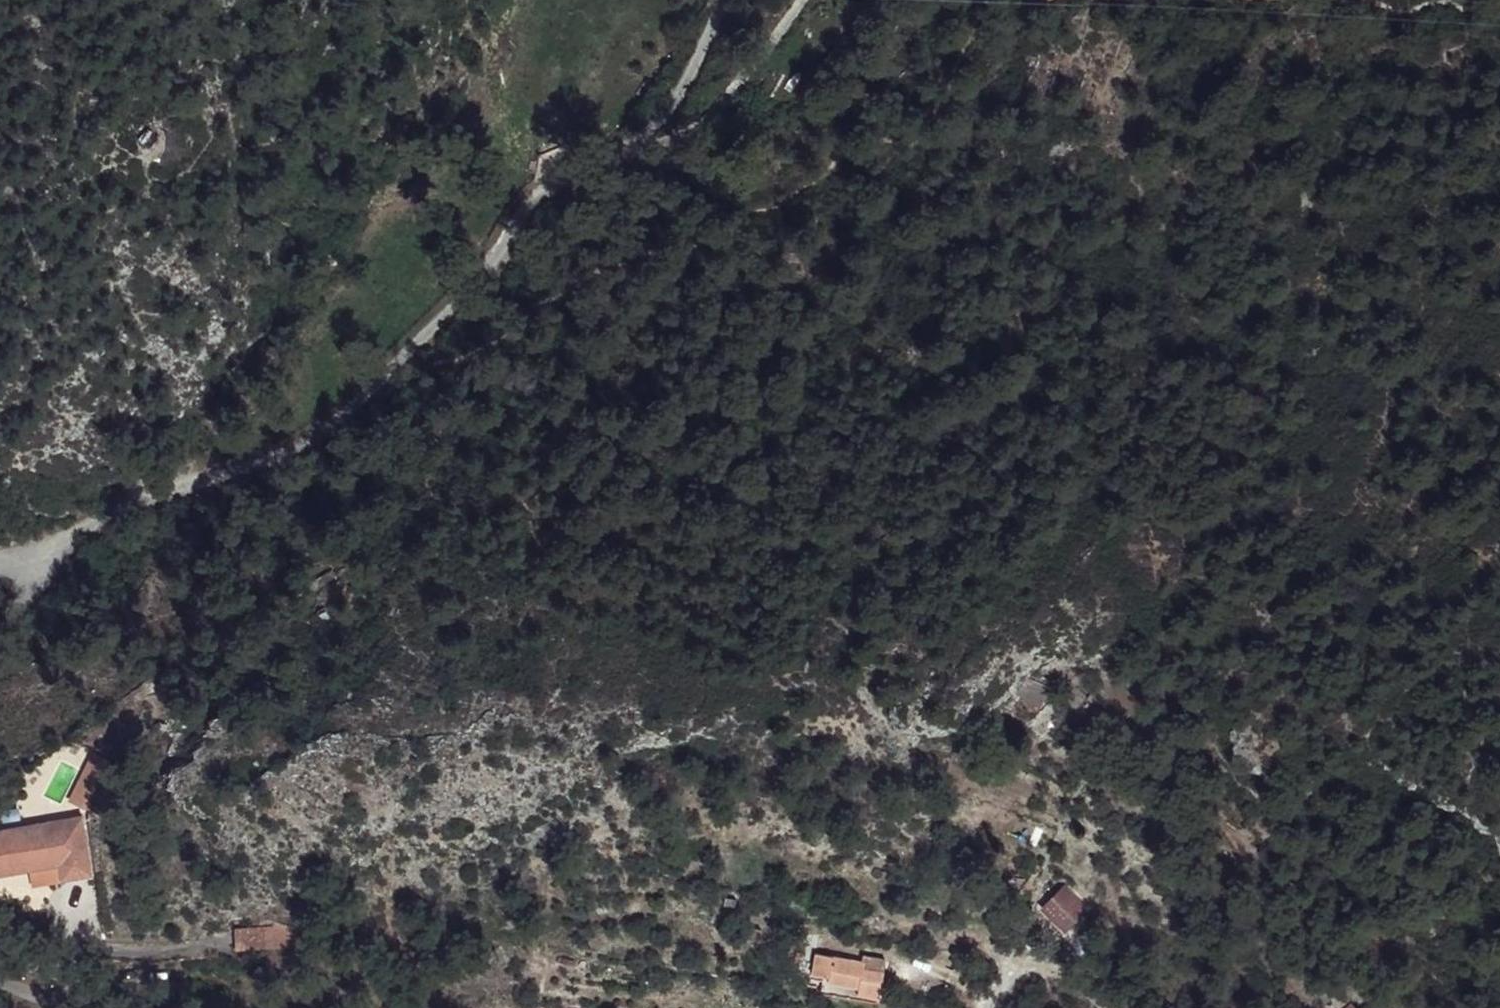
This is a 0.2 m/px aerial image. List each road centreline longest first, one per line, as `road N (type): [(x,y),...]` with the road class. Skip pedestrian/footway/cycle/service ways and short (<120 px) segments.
road 1 (residential): [(39,549),(301,443),(380,388),(504,253),(546,189),(662,122),(717,0)]
road 2 (track): [(1085,1007),(1043,960),(1024,961),(991,1007)]

